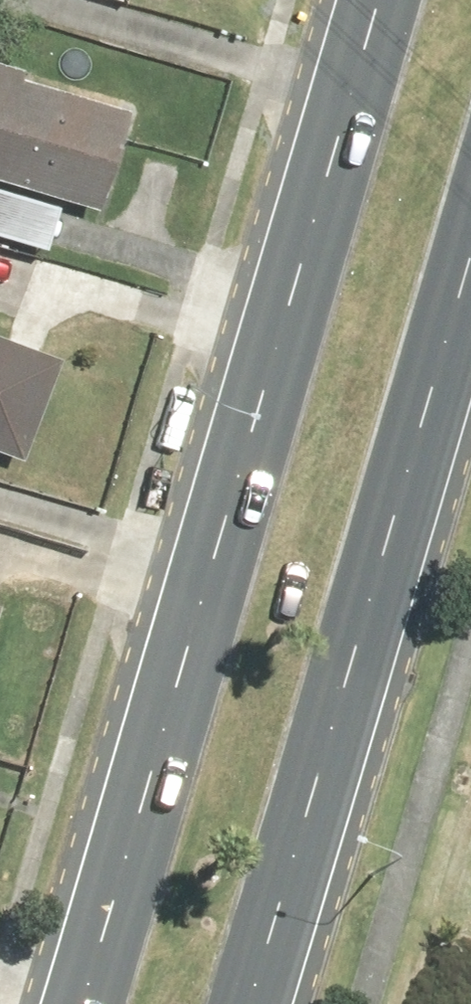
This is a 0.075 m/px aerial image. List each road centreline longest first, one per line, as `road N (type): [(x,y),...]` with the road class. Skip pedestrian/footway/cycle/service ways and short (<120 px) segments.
road 1 (primary): [(80,1003),(365,0)]
road 2 (primary): [(470,236),(251,1003)]

